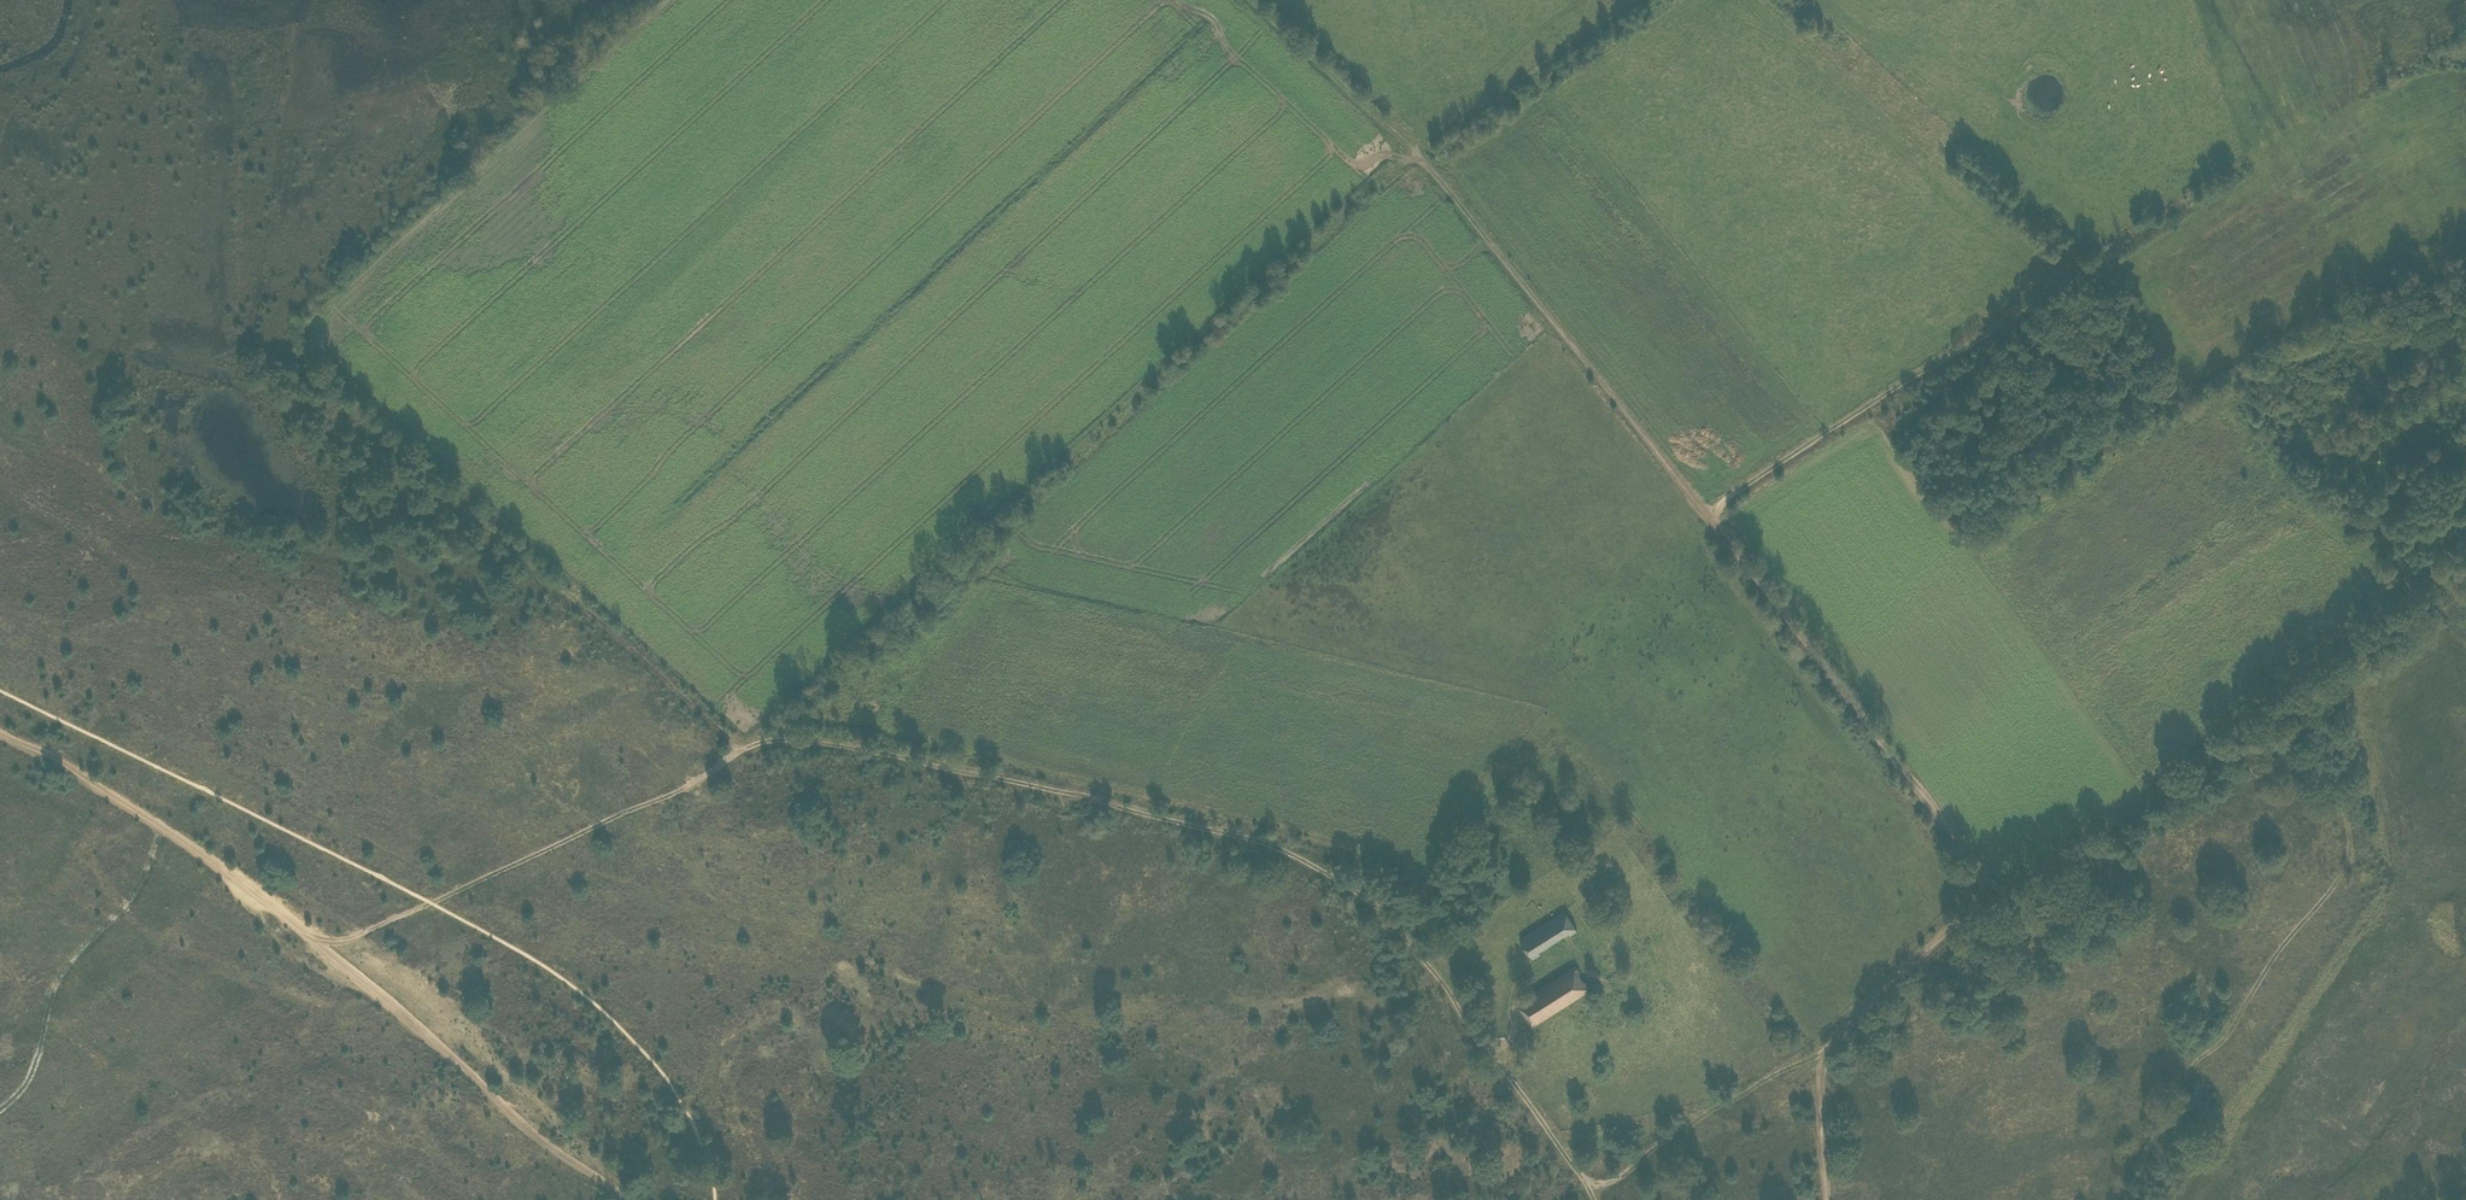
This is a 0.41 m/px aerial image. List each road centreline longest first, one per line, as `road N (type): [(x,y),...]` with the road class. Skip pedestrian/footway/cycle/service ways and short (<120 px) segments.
road 1 (track): [(315,956),(696,787),(748,748),(789,738),(1165,820),(1315,867),(1406,935),(1591,1199)]
road 2 (track): [(1826,1199),(1826,1051),(1863,1005),(1990,884),(1707,515),(2084,263)]
road 3 (track): [(2131,1199),(2194,1062),(2222,1041),(2252,985),(2343,866),(2313,686),(1990,884)]
road 4 (track): [(620,1199),(258,912),(179,836),(0,736)]
road 5 (track): [(1707,515),(1408,141),(1253,0)]

